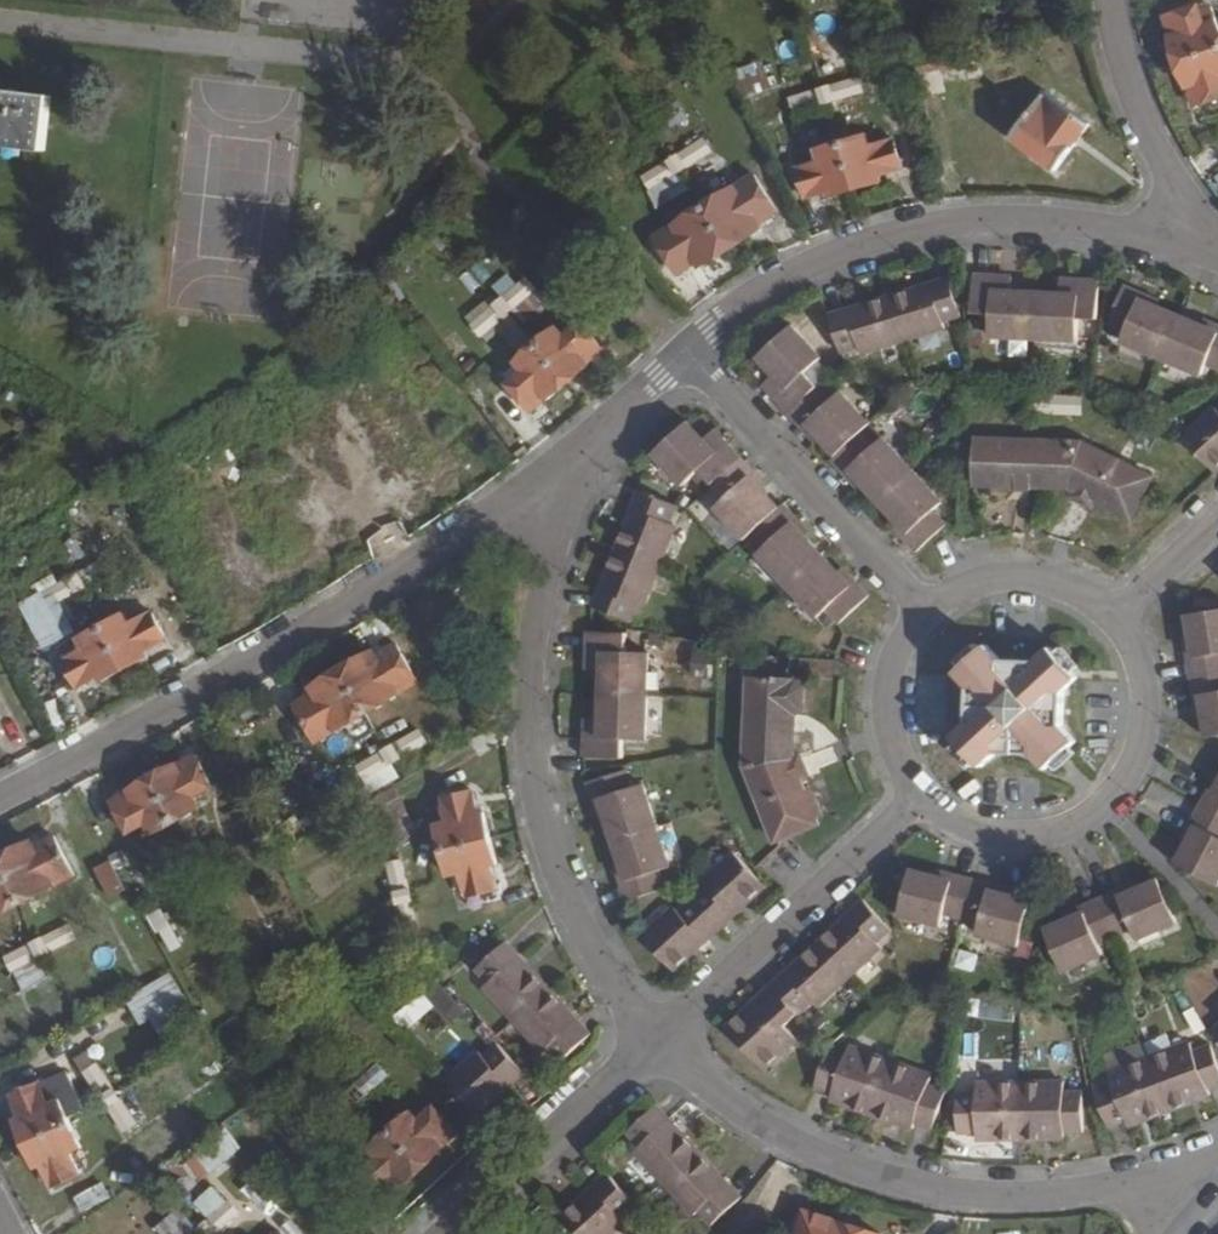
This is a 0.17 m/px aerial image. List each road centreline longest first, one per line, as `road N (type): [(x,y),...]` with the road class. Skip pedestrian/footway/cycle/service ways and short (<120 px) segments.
road 1 (residential): [(0,801),(587,460)]
road 2 (residential): [(587,460),(544,577),(527,692),(529,745),(555,864),(585,934),(657,1041)]
road 3 (residential): [(657,1041),(750,1119),(808,1152),(920,1186),(1048,1199),(1131,1188),(1217,1160)]
road 4 (residential): [(1201,255),(1126,232),(970,220),(818,260),(759,291),(687,347)]
road 5 (residential): [(919,803),(980,840),(1015,846),(1051,843),(1114,809),(1140,776),(1154,736),(1156,694),(1145,653),(1122,617)]
road 6 (residential): [(657,1041),(919,803)]
road 7 (residential): [(926,608),(687,347)]
road 8 (residential): [(442,1233),(657,1041)]
road 9 (residential): [(1110,0),(1127,86),(1201,255)]
road 10 (residential): [(1122,617),(1088,590),(1048,574),(1004,572),(962,584),(926,608)]
road 11 (residential): [(926,608),(899,642),(884,683),(883,726),(895,768),(919,803)]
road 12 (residential): [(687,347),(587,460)]
road 13 (residential): [(1122,617),(1217,527)]

